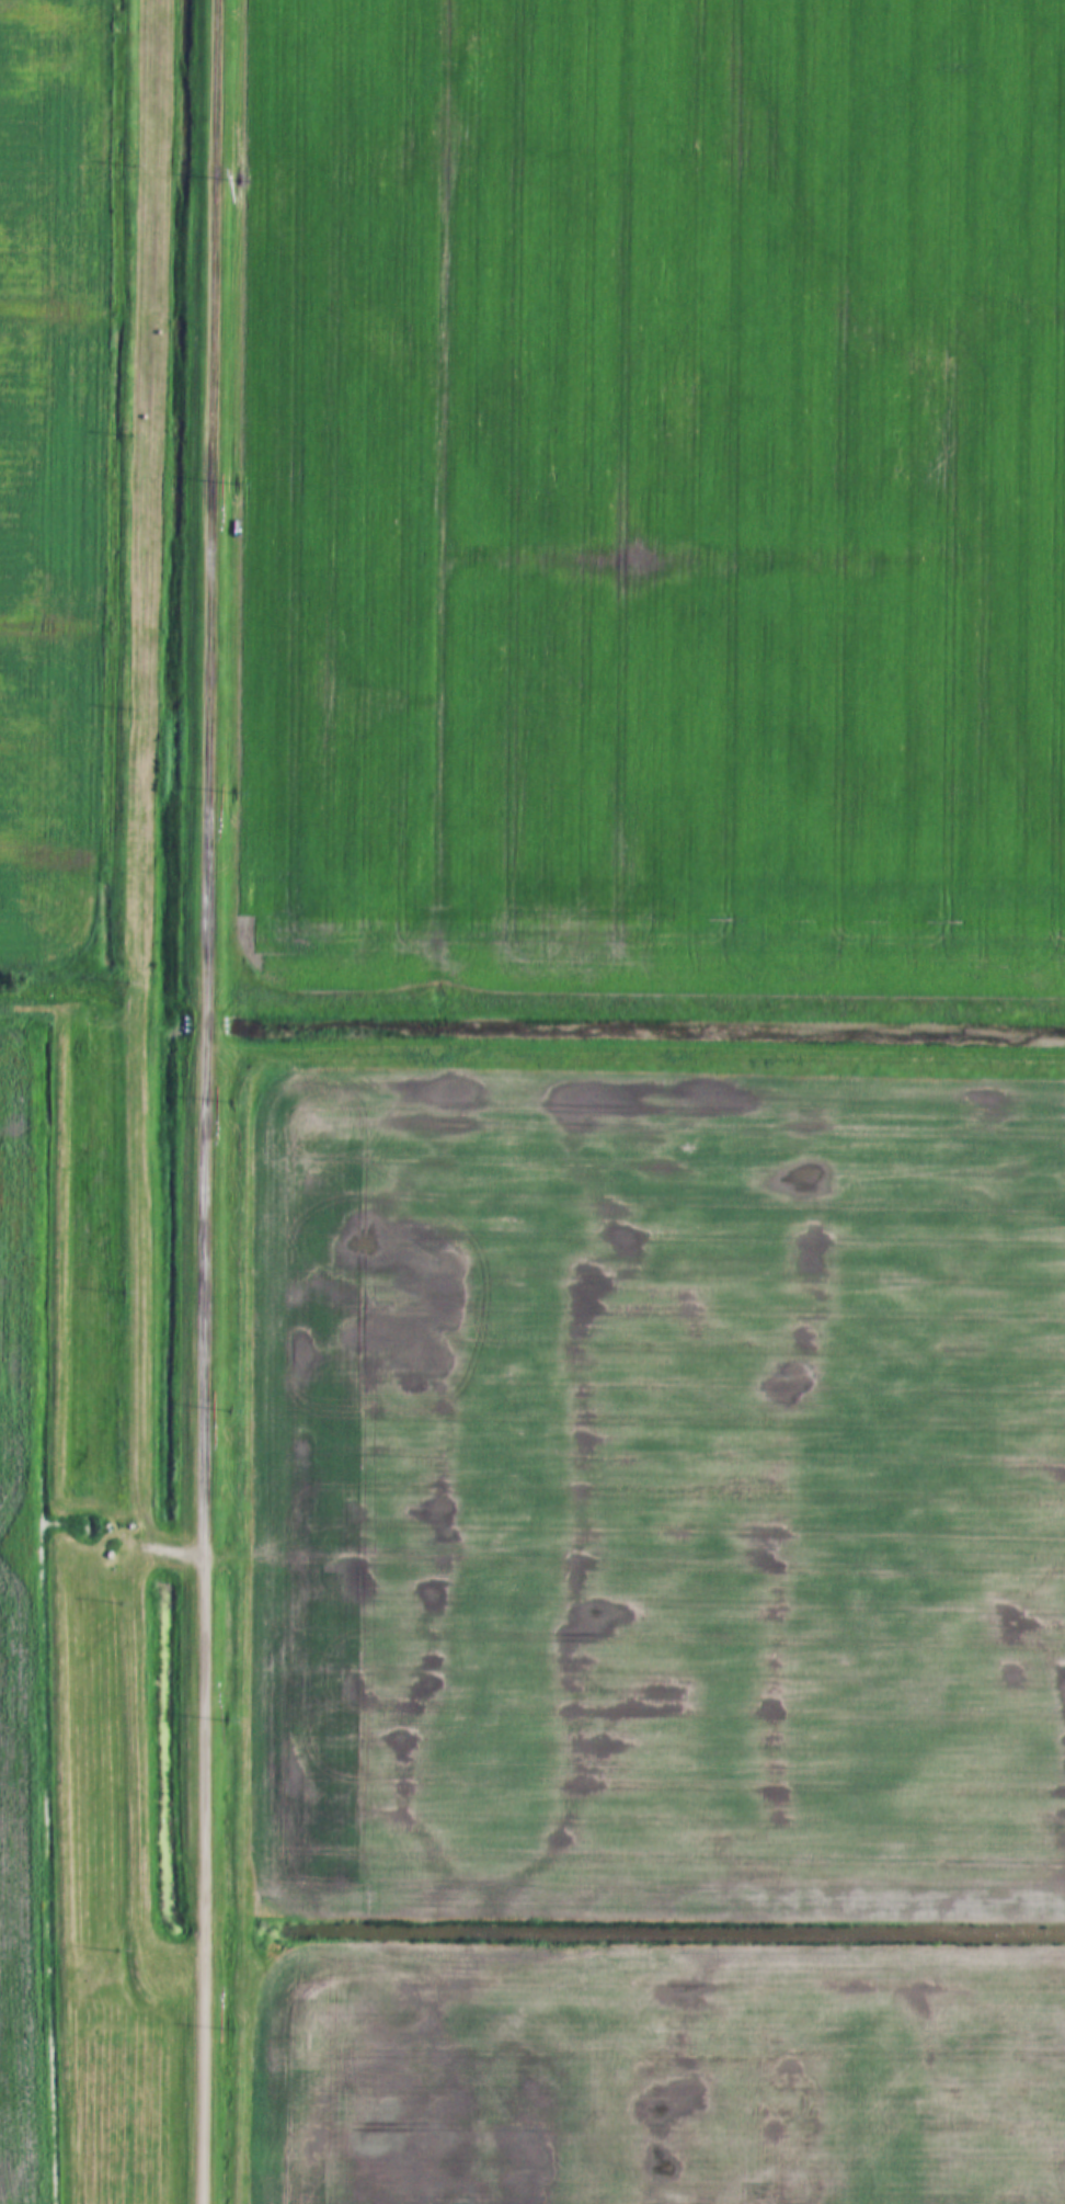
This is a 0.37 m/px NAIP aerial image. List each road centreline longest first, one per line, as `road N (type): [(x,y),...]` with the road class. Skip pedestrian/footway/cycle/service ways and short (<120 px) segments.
road 1 (residential): [(204,2203),(219,0)]

